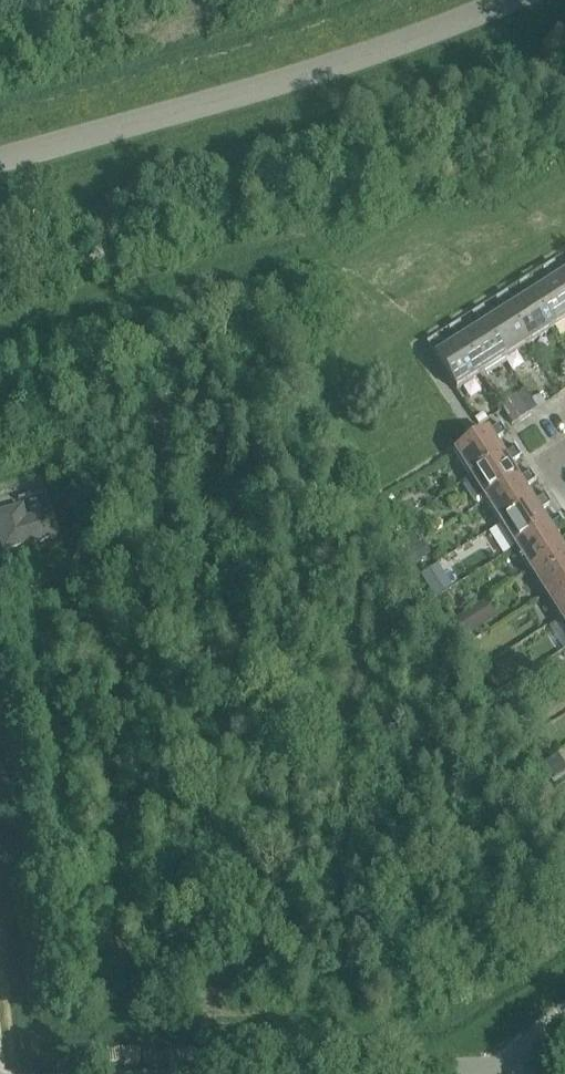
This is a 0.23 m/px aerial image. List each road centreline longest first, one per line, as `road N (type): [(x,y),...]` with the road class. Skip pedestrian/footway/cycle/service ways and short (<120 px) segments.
road 1 (unclassified): [(0,158),(344,63),(502,0)]
road 2 (residential): [(291,1073),(524,1064)]

